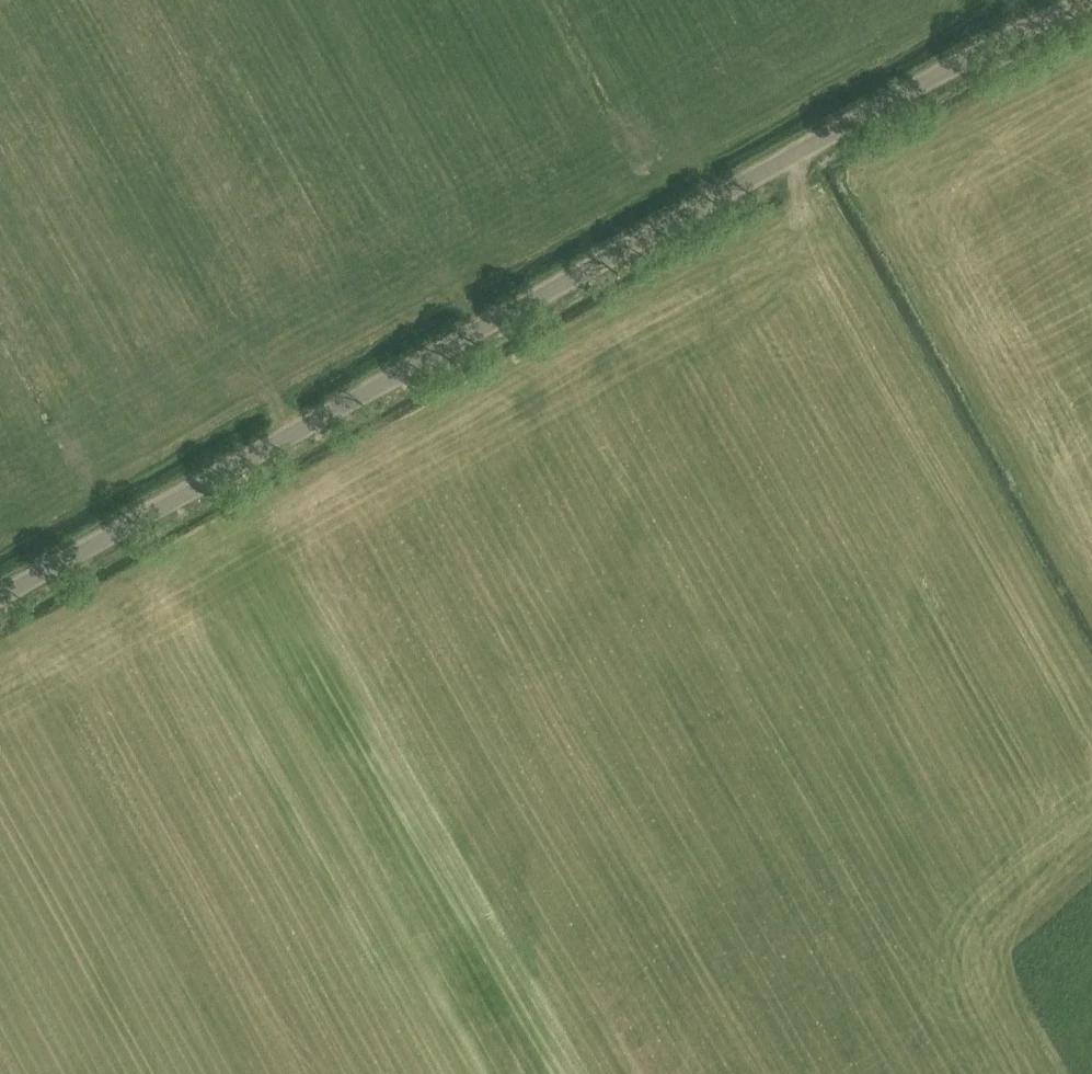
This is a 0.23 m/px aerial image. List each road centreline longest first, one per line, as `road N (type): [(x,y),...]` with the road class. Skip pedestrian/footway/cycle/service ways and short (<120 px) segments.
road 1 (unclassified): [(0,603),(980,53),(1091,4)]

